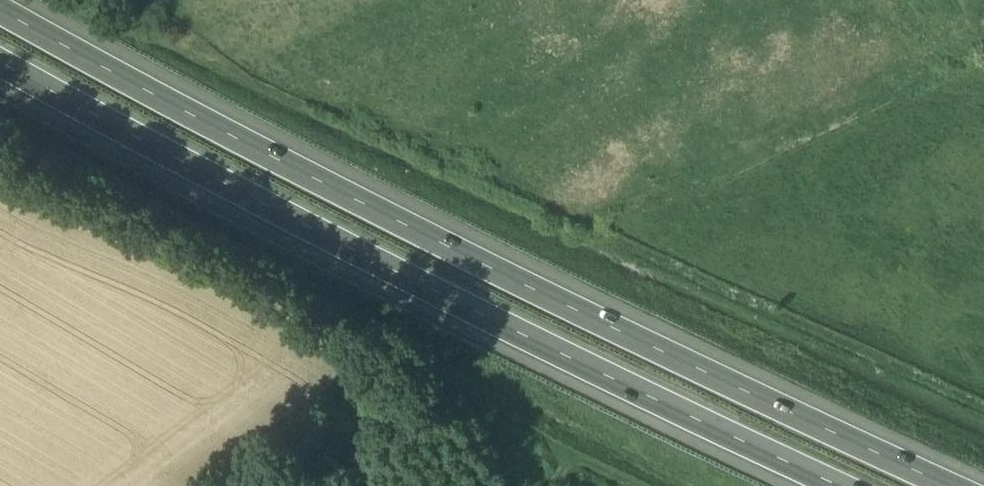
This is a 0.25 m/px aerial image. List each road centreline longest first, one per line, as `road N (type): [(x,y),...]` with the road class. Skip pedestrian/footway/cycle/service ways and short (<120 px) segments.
road 1 (motorway): [(942,485),(306,176),(0,8)]
road 2 (motorway): [(0,59),(260,204),(821,485)]

